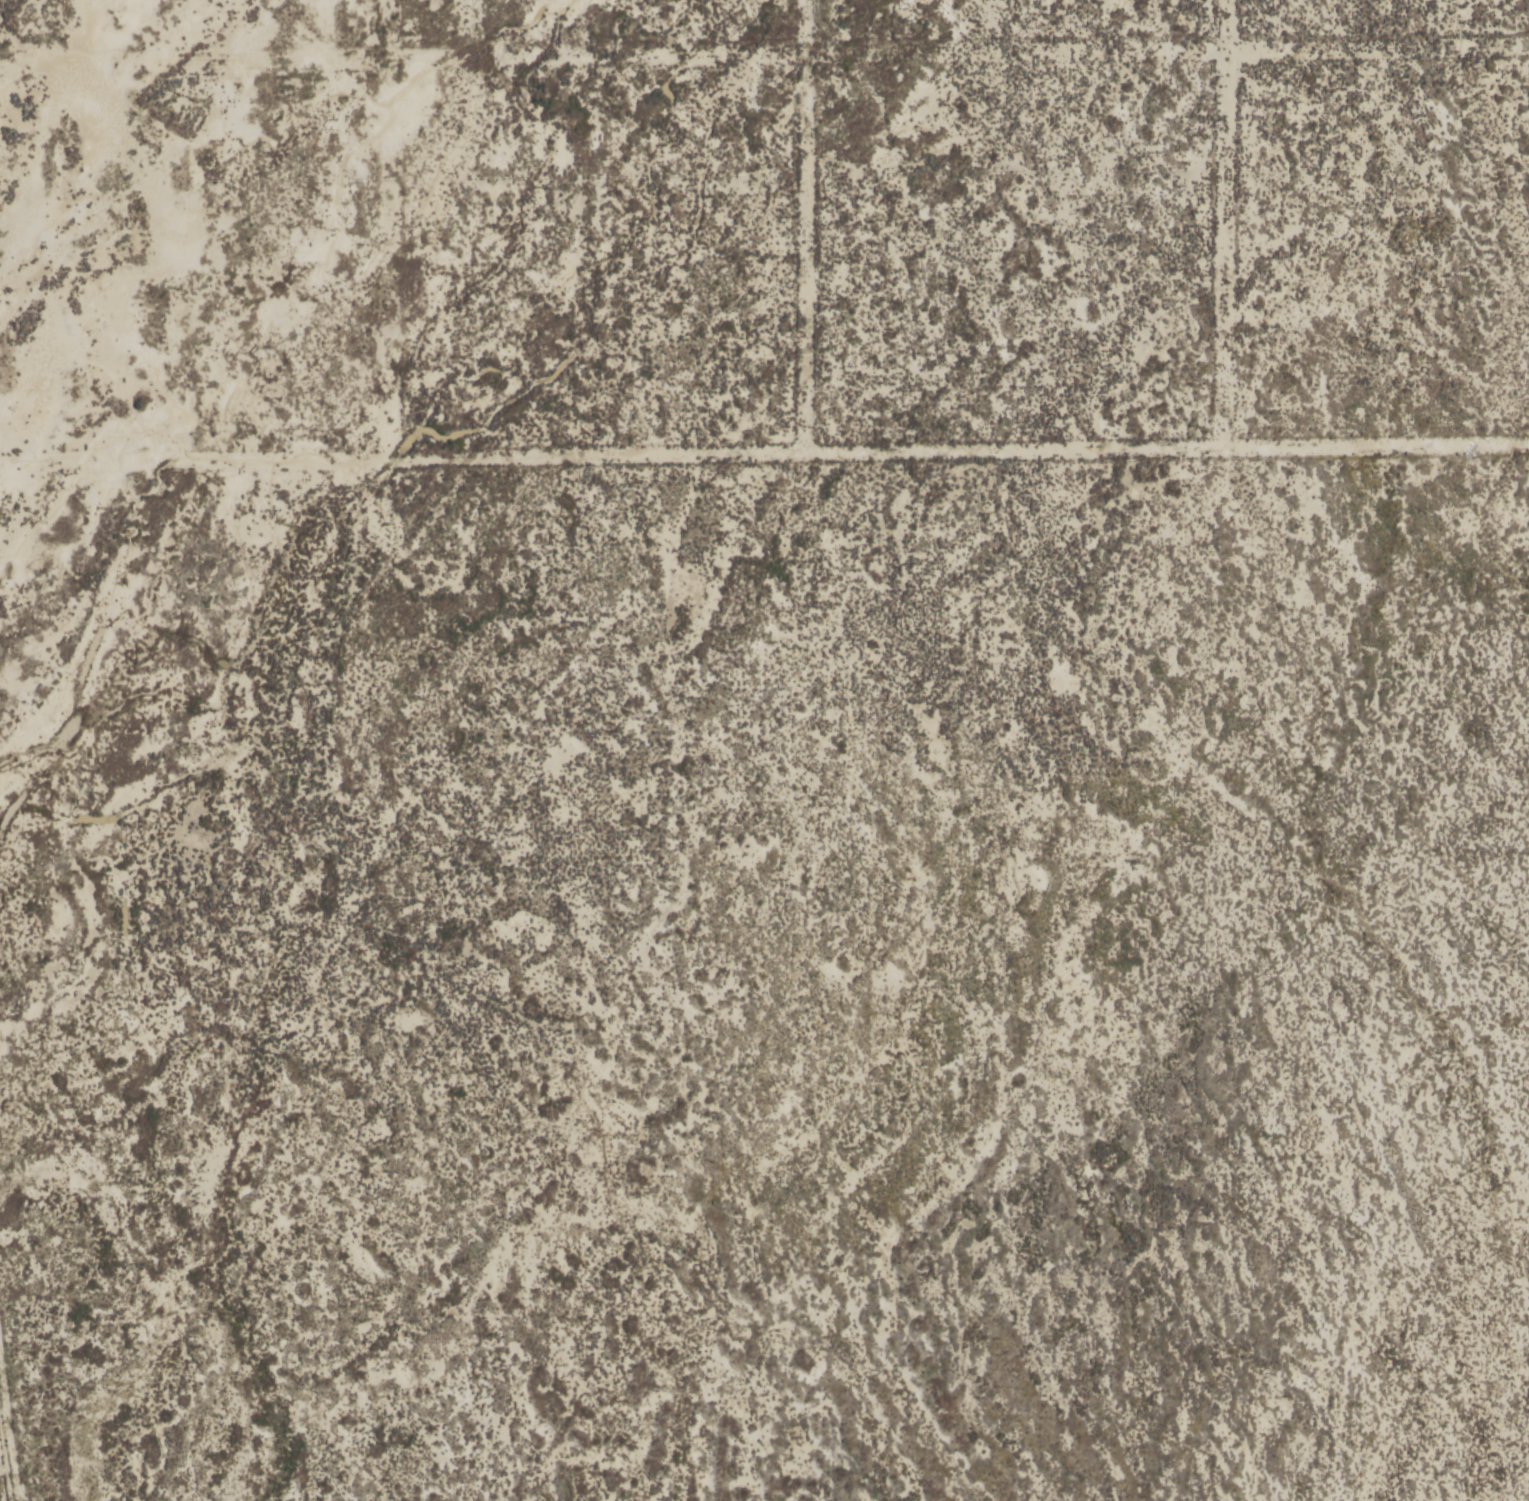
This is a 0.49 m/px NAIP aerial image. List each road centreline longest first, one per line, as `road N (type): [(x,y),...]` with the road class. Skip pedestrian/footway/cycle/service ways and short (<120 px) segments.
road 1 (track): [(17,1500),(0,1374)]

